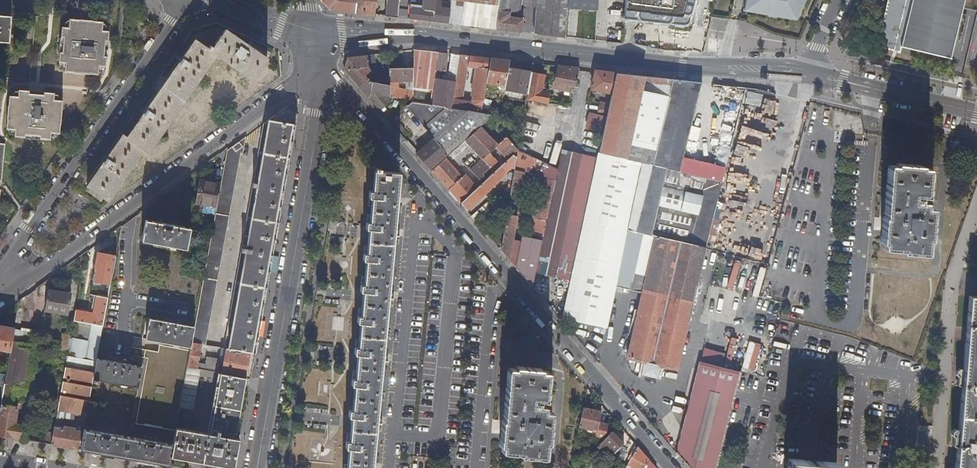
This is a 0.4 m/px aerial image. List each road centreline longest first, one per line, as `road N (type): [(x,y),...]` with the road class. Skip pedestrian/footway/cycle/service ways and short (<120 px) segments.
road 1 (residential): [(670,467),(323,65)]
road 2 (secondary): [(808,76),(313,28)]
road 3 (residential): [(323,65),(254,467)]
road 4 (residential): [(323,65),(31,277),(0,290)]
road 5 (residential): [(0,275),(189,0)]
road 6 (secondary): [(976,113),(808,76)]

